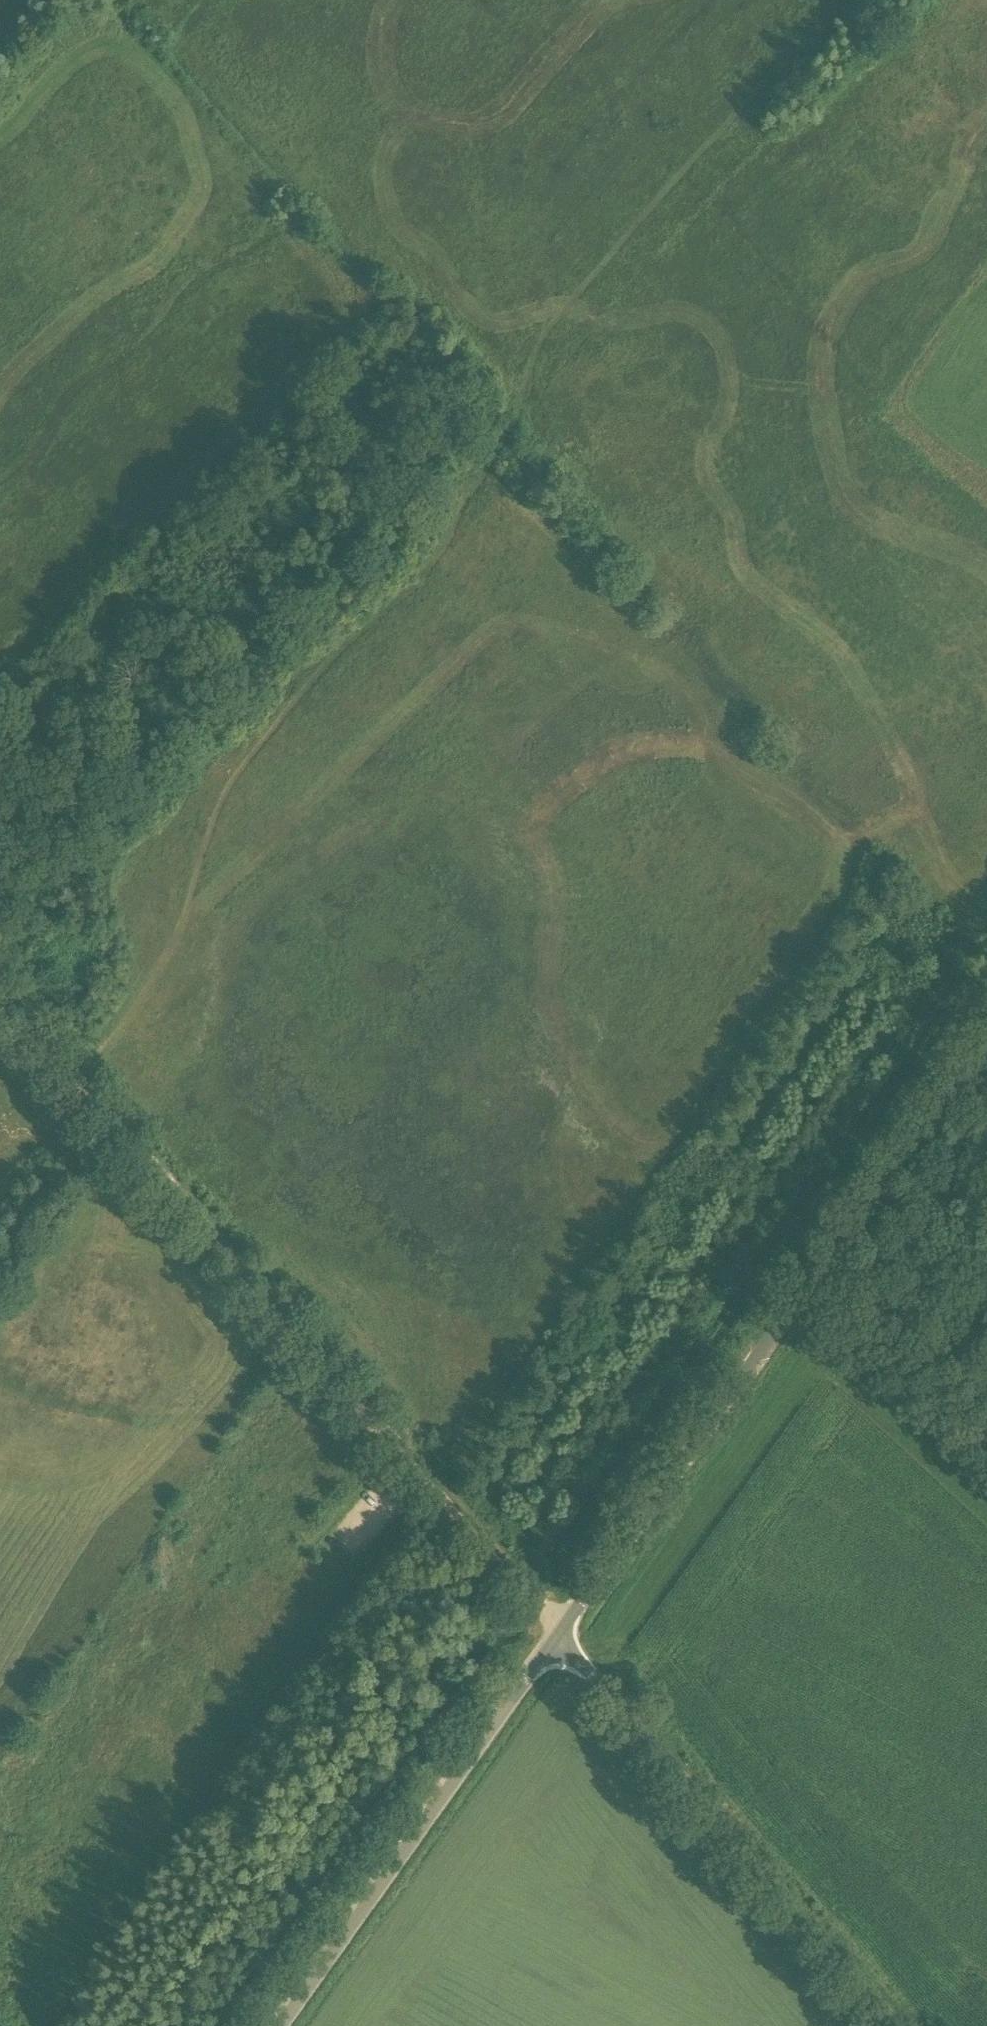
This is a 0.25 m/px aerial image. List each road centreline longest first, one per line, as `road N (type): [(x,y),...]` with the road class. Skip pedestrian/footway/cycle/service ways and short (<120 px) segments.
road 1 (track): [(559,1635),(67,1071)]
road 2 (unclassified): [(559,1635),(986,1032)]
road 3 (unclassified): [(900,2025),(559,1635)]
road 4 (unclassified): [(278,2025),(559,1635)]

